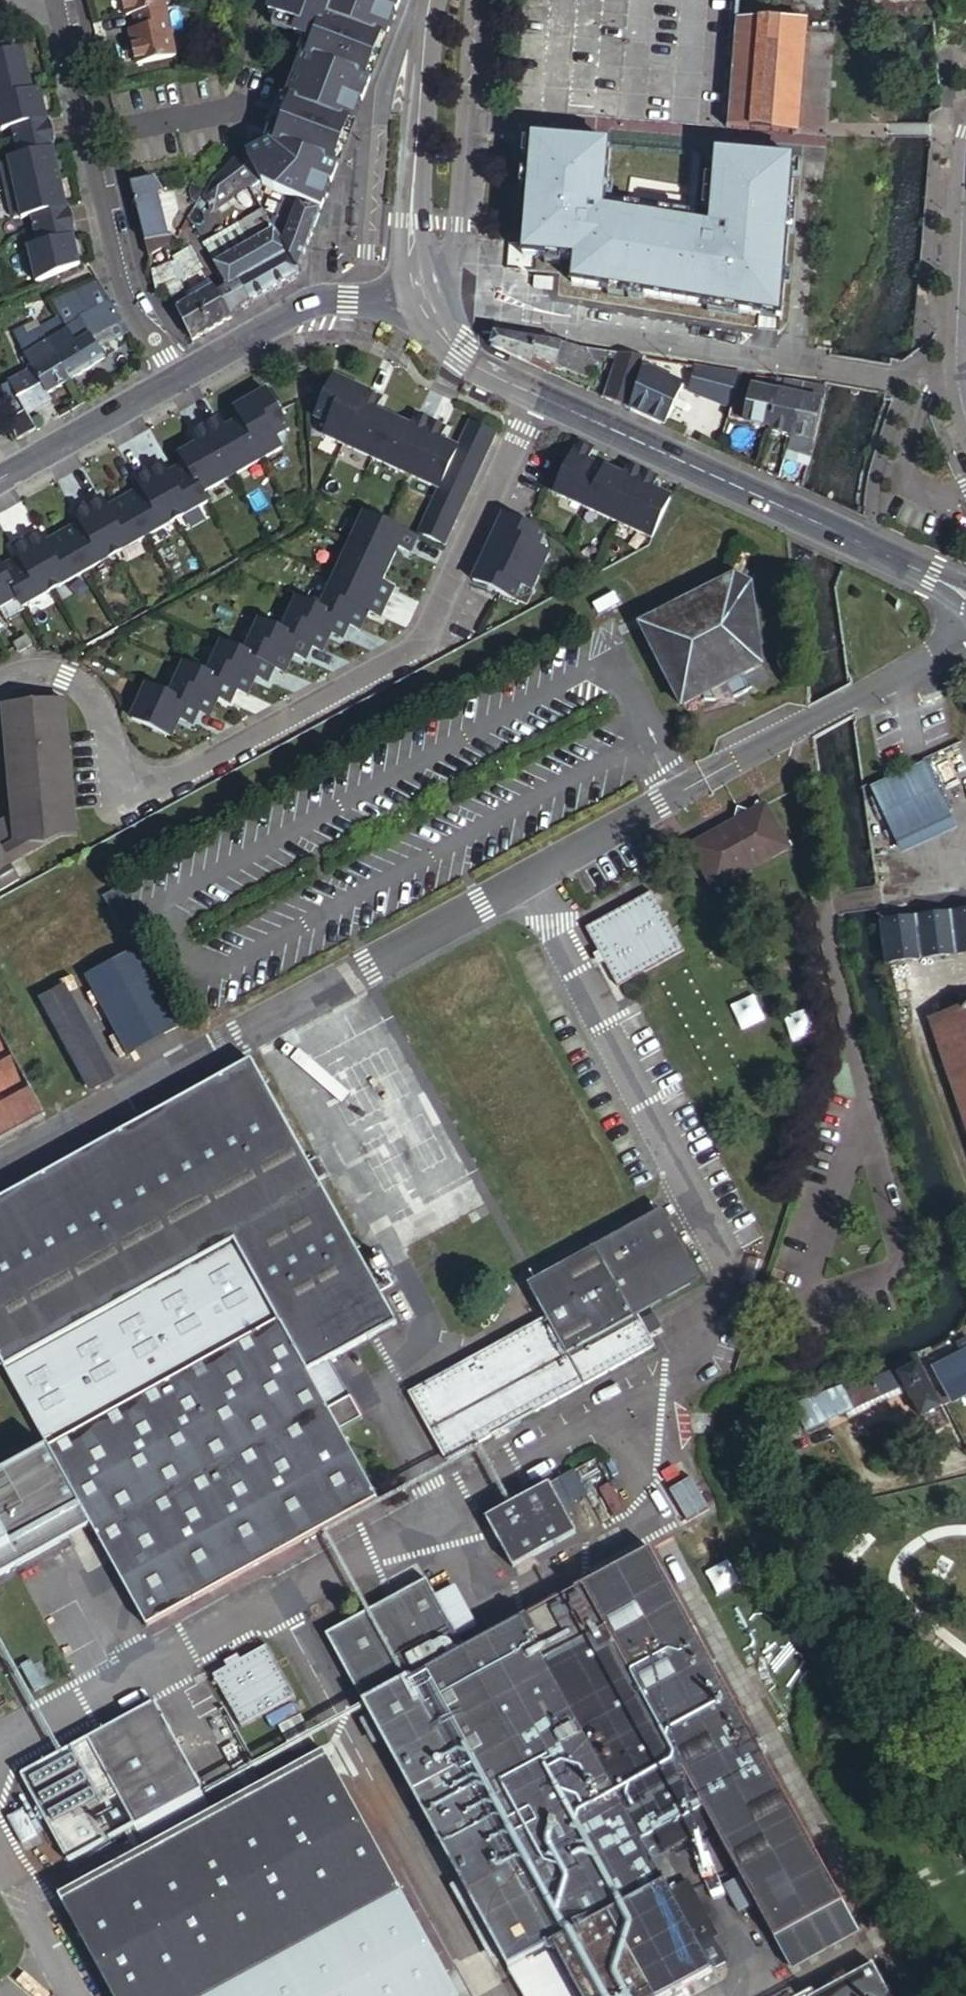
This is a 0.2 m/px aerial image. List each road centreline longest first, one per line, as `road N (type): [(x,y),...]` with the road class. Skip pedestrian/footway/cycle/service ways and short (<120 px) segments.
road 1 (unclassified): [(0,690),(43,675),(66,678),(104,708),(134,788),(165,791),(187,780),(423,649),(541,394)]
road 2 (unclassified): [(957,338),(890,379),(425,302)]
road 3 (tertiary): [(965,592),(541,394)]
road 4 (unclassified): [(180,376),(138,321),(115,272),(61,0)]
road 5 (tertiary): [(425,302),(412,270),(411,220),(432,0)]
road 6 (tertiary): [(180,376),(307,306),(425,302)]
road 7 (tertiary): [(0,478),(180,376)]
road 8 (residential): [(957,338),(965,152)]
road 9 (tertiary): [(541,394),(461,355),(425,302)]

